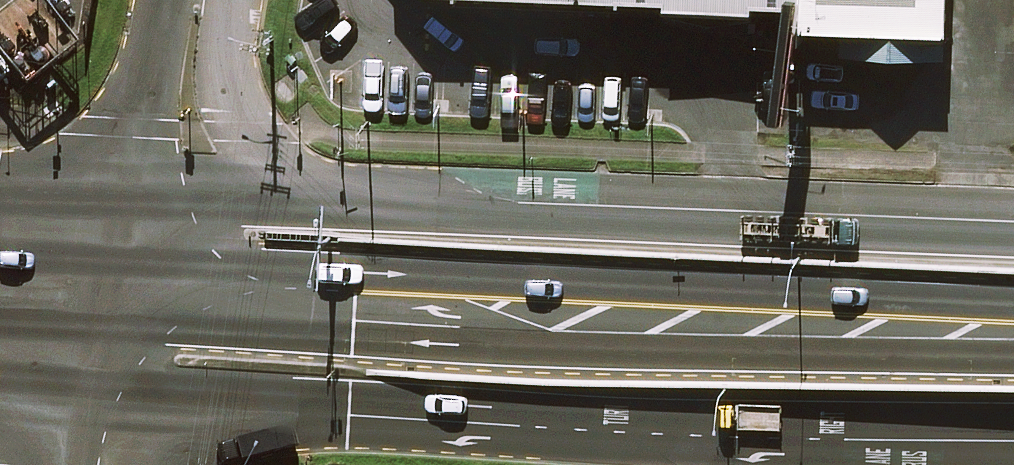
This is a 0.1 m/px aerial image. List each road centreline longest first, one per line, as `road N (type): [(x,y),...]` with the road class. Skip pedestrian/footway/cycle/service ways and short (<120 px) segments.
road 1 (secondary): [(1013,442),(347,420),(132,386)]
road 2 (trunk): [(1013,321),(154,287)]
road 3 (secondary): [(170,211),(1013,240)]
road 4 (tertiary): [(203,0),(170,211)]
road 5 (secondary): [(0,224),(170,211)]
road 6 (trunk): [(0,233),(154,287)]
road 7 (trunk): [(154,287),(0,334)]
road 8 (secondary): [(132,386),(0,358)]

